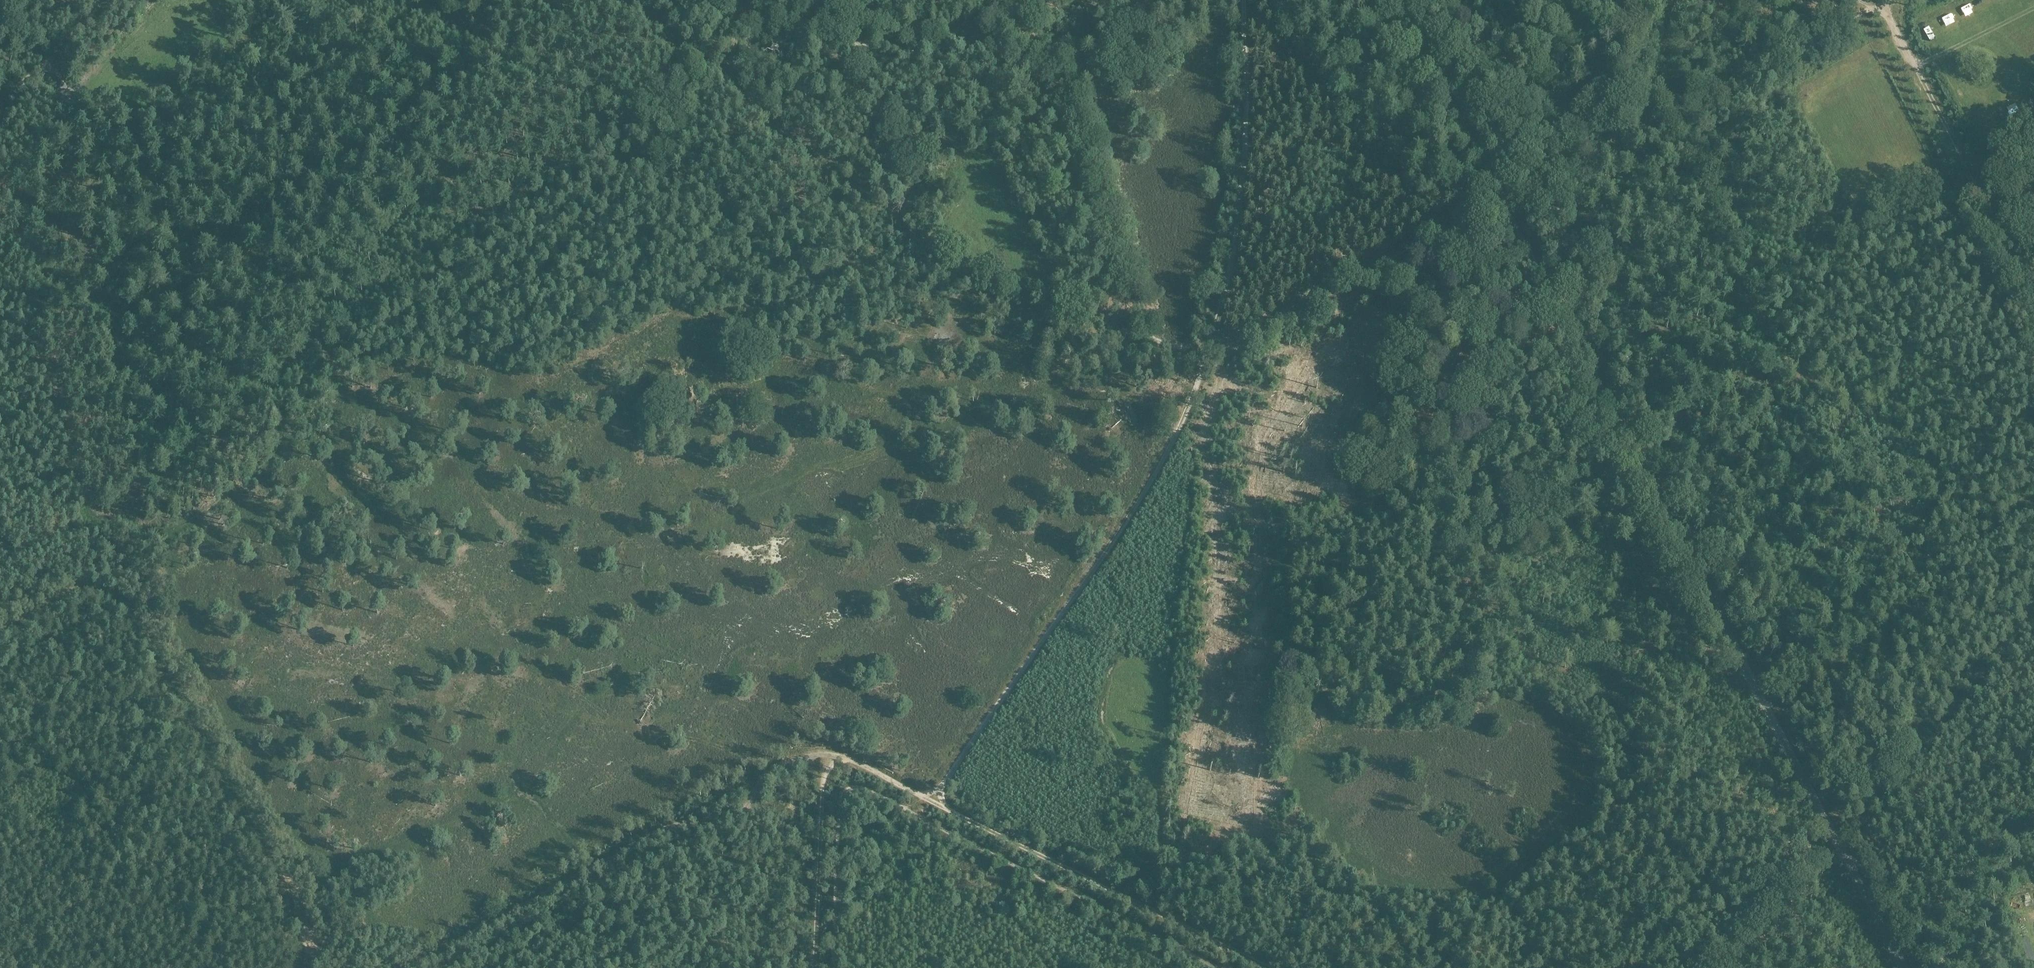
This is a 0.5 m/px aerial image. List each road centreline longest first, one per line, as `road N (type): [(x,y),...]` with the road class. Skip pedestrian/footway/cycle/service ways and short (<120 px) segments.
road 1 (track): [(748,0),(768,30),(799,35),(913,44),(1012,34),(1066,81),(1137,327),(1208,352),(1480,199),(1879,4)]
road 2 (track): [(1242,0),(1235,143),(1208,352),(1124,522),(926,798),(849,760),(821,757),(814,967)]
road 3 (tertiary): [(1899,967),(1480,199),(1382,0)]
road 4 (track): [(405,967),(675,823),(730,818),(747,807),(762,778),(821,757)]
road 5 (track): [(897,807),(926,798),(1271,967)]
road 6 (track): [(897,807),(1215,967)]
road 7 (track): [(835,967),(840,795),(854,786),(897,807)]
road 8 (track): [(1969,182),(2033,305)]
road 9 (track): [(1913,67),(2033,9)]
road 10 (track): [(1913,67),(1969,182)]

